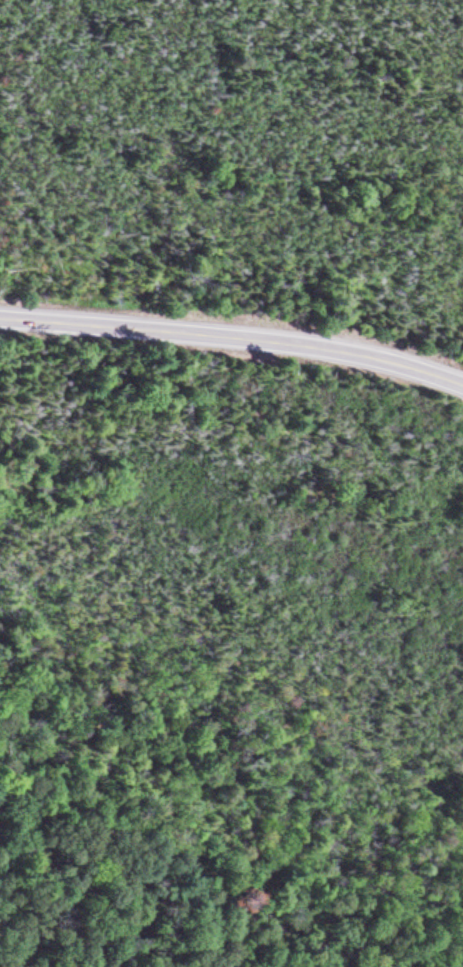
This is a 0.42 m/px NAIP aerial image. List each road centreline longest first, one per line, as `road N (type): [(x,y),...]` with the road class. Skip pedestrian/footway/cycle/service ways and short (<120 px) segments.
road 1 (secondary): [(462,388),(390,364),(289,346),(0,319)]

